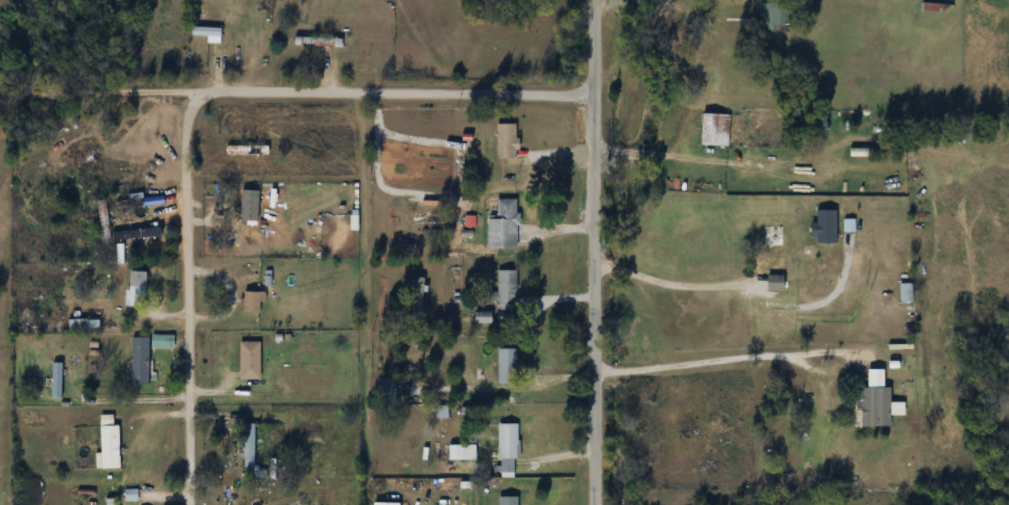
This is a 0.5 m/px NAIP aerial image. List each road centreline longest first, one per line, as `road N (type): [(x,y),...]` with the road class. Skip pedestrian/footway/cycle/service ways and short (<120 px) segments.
road 1 (residential): [(596,504),(594,0)]
road 2 (residential): [(195,91),(188,130),(194,504)]
road 3 (residential): [(595,91),(195,91)]
road 4 (residential): [(0,107),(195,91)]
road 5 (residential): [(762,281),(685,289),(597,261)]

